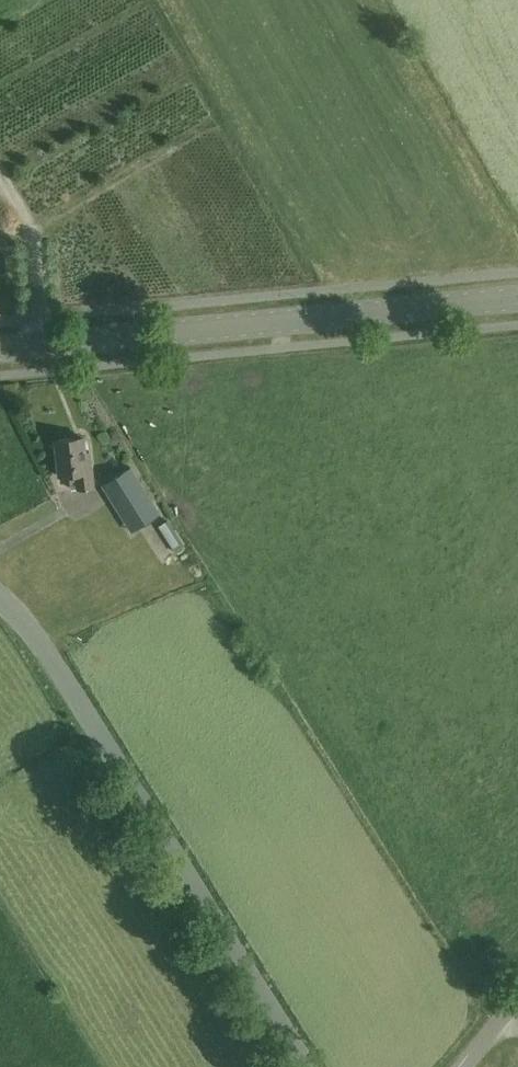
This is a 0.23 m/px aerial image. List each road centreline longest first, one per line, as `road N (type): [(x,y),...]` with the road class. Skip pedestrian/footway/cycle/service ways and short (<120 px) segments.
road 1 (unclassified): [(309,1066),(49,655),(0,598)]
road 2 (tertiary): [(0,351),(517,299)]

